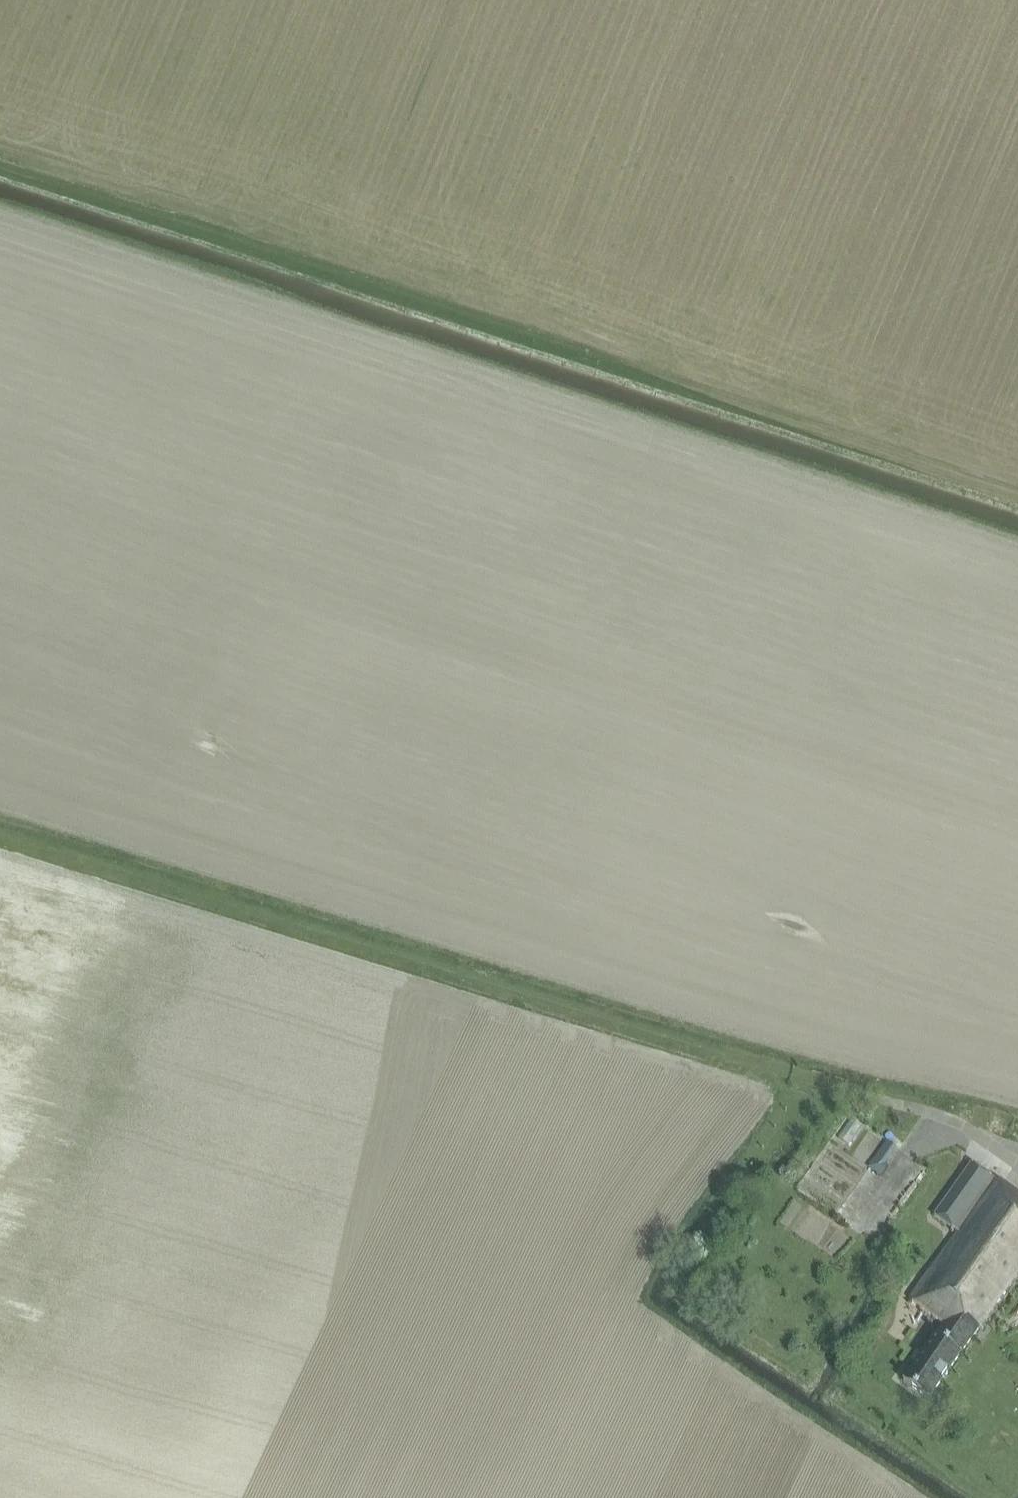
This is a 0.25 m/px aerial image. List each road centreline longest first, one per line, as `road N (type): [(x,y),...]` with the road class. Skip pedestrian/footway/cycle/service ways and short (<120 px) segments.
road 1 (track): [(961,1131),(938,1112),(0,831)]

